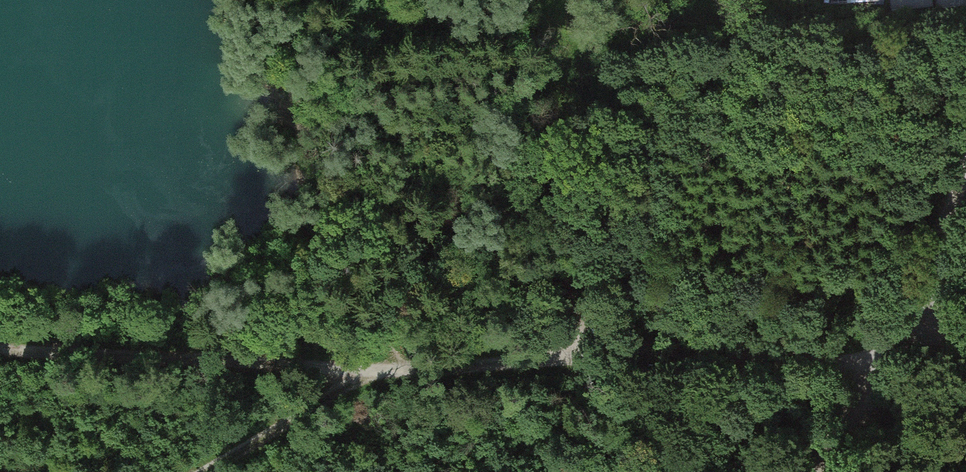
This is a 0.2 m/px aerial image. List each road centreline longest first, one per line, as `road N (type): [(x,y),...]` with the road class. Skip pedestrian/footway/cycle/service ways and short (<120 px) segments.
road 1 (track): [(0,350),(399,370),(609,350),(832,364),(889,355)]
road 2 (track): [(399,370),(206,471)]
road 3 (track): [(889,355),(915,311),(965,178)]
road 4 (track): [(823,471),(889,355)]

